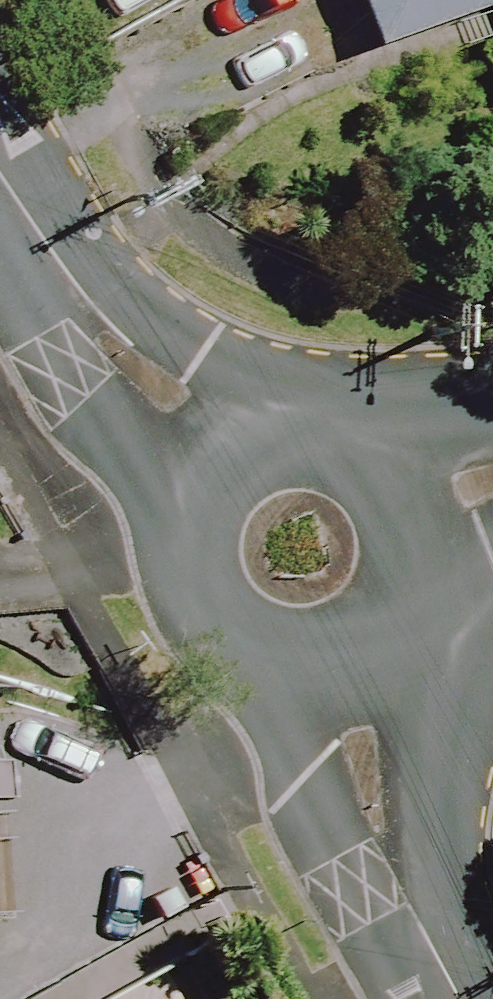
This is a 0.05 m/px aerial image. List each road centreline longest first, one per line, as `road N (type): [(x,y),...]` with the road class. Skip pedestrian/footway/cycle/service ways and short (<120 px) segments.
road 1 (residential): [(469,998),(400,876),(339,664)]
road 2 (residential): [(0,171),(84,317),(216,451)]
road 3 (residential): [(339,664),(297,670),(254,662),(218,640),(190,607),(176,567),(175,524),(189,484),(216,451)]
road 4 (residential): [(216,451),(250,429),(289,419),(329,422),(366,438),(396,464),(417,498)]
road 5 (residential): [(417,498),(426,538),(421,579),(404,616),(375,645),(339,664)]

